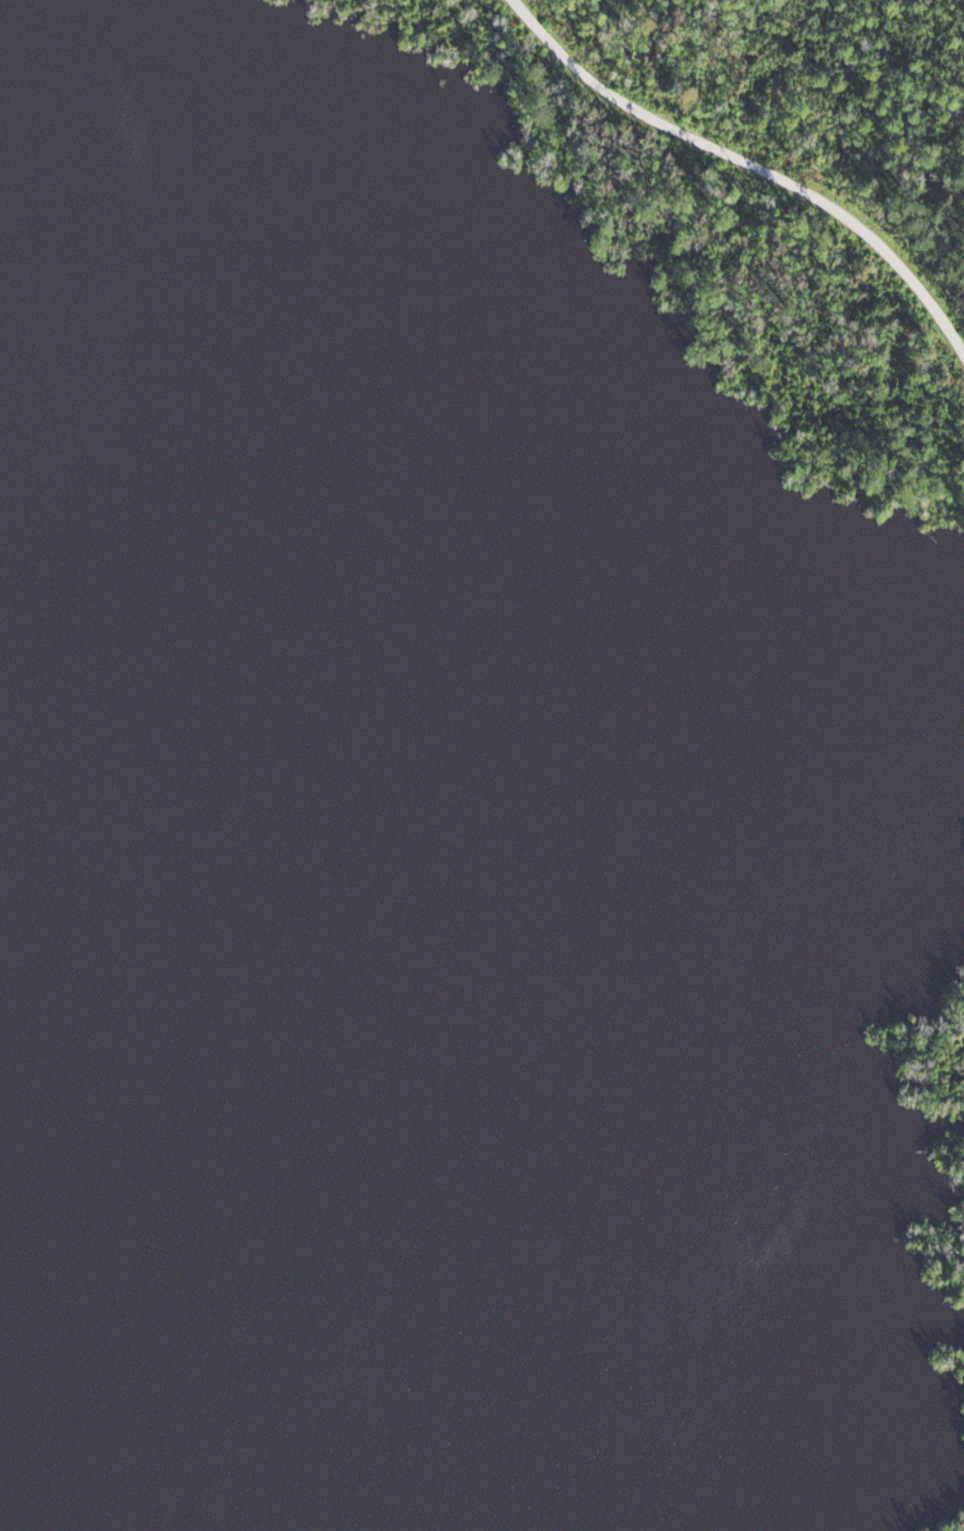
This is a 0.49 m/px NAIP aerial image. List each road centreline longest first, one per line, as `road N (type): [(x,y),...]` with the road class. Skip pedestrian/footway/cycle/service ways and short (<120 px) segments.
road 1 (track): [(963,355),(896,259),(853,220),(601,86),(514,0)]

